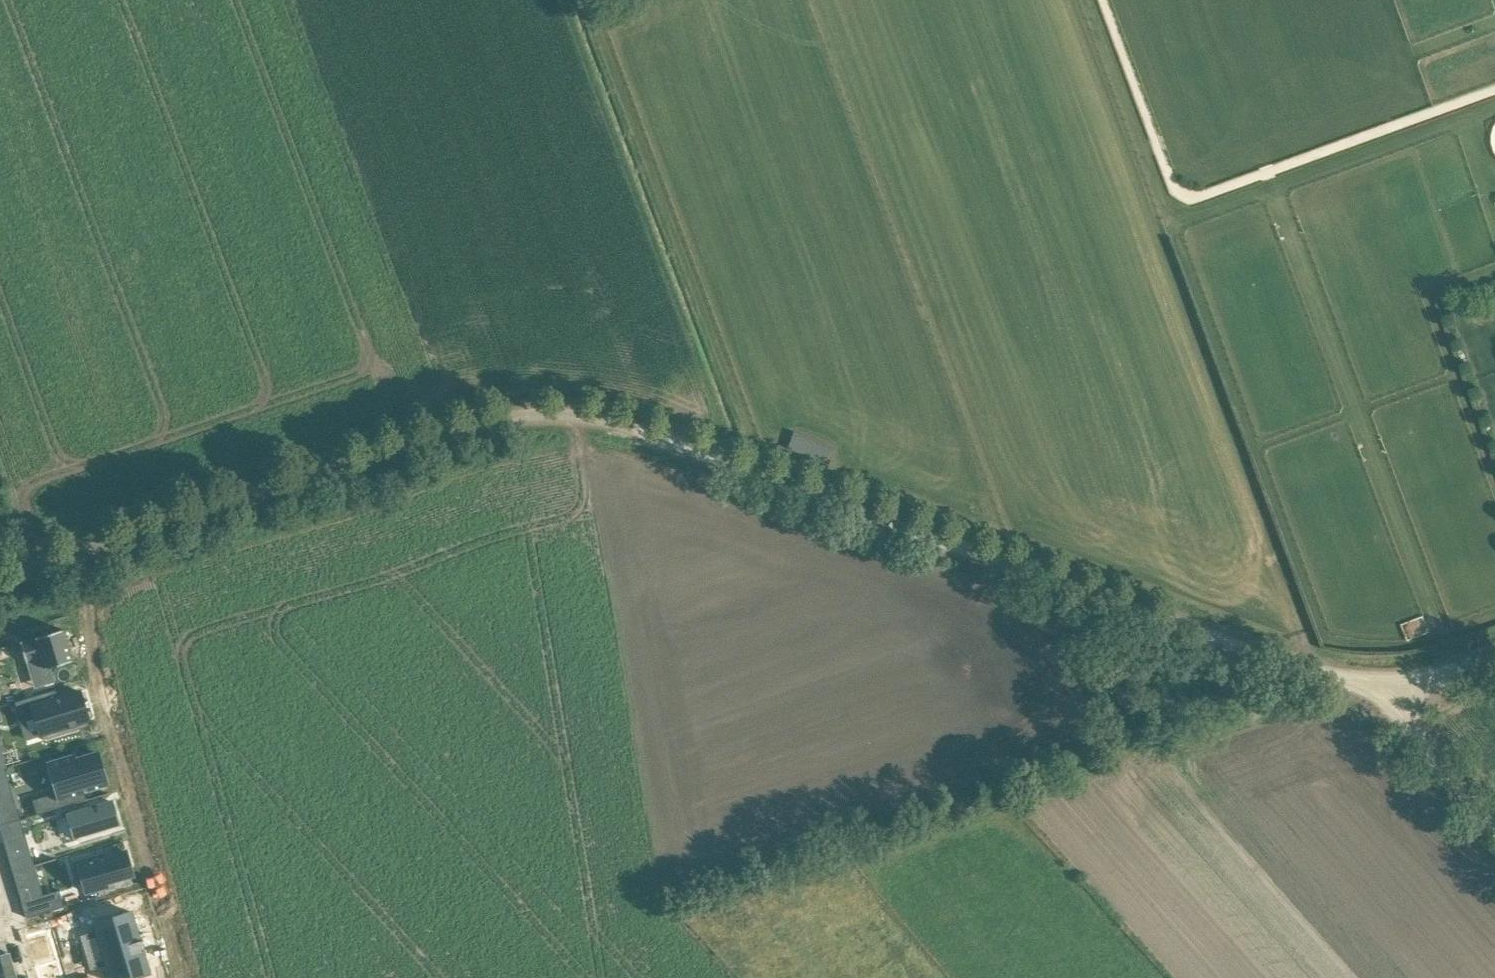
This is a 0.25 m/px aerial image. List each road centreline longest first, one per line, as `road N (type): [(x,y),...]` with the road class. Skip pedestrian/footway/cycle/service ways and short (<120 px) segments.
road 1 (unclassified): [(1405,684),(1314,669),(615,421),(557,413),(479,427),(0,583)]
road 2 (unclassified): [(1494,808),(1403,703),(1405,684)]

